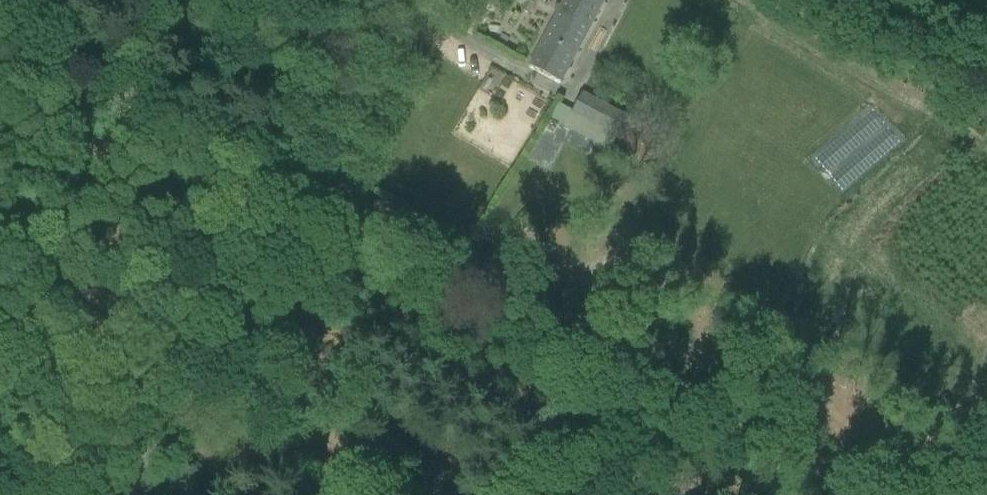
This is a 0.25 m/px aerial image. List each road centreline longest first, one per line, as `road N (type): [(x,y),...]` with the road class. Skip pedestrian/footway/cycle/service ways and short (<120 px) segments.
road 1 (unclassified): [(304,191),(766,461)]
road 2 (unclassified): [(115,494),(304,191)]
road 3 (unclassified): [(0,6),(304,191)]
road 4 (unclassified): [(304,191),(422,0)]

